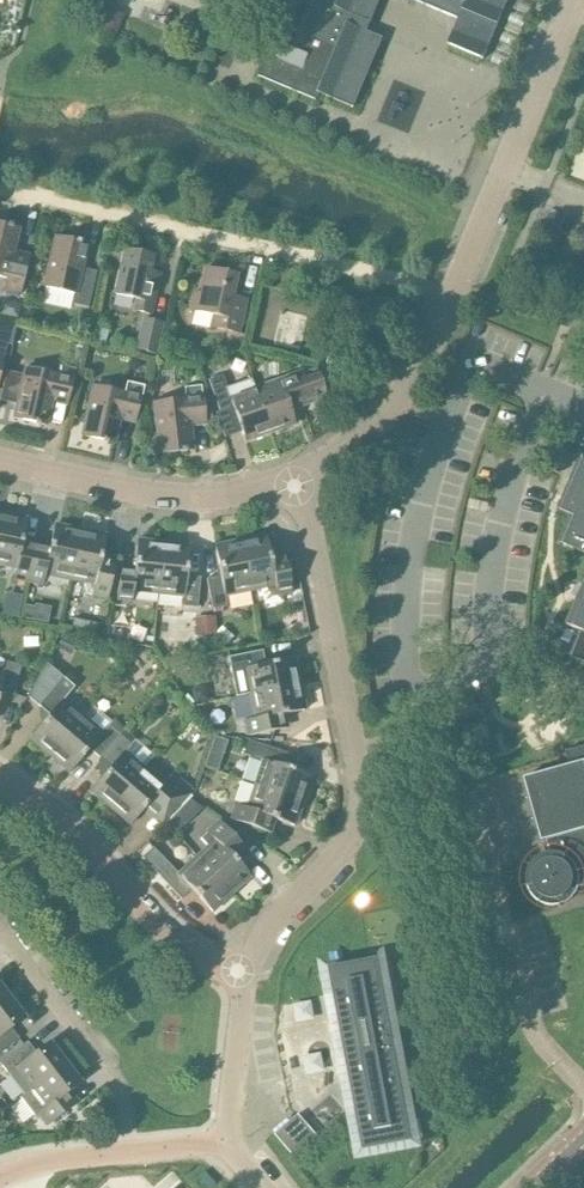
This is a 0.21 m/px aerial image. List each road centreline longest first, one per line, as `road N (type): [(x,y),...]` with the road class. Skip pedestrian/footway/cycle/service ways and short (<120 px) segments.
road 1 (residential): [(245,972),(259,940),(345,846),(354,814),(354,775),(297,482)]
road 2 (residential): [(453,287),(0,189)]
road 3 (residential): [(0,777),(188,942),(245,972)]
road 4 (residential): [(576,0),(453,287)]
road 5 (residential): [(297,482),(175,499),(0,461)]
road 6 (residential): [(127,1152),(121,1081),(0,927)]
road 7 (residential): [(453,287),(427,348),(384,410),(297,482)]
road 8 (residential): [(229,1142),(245,972)]
road 9 (residential): [(127,1152),(30,1163),(0,1176)]

